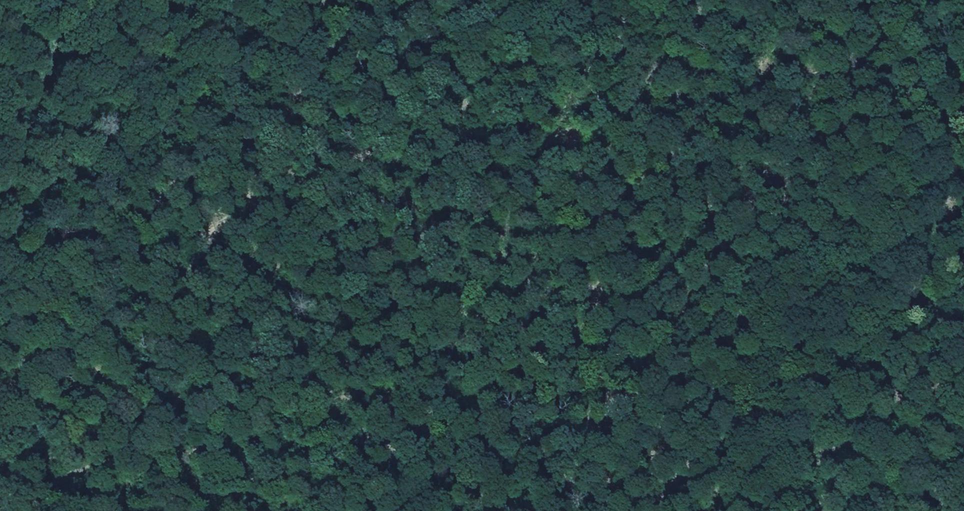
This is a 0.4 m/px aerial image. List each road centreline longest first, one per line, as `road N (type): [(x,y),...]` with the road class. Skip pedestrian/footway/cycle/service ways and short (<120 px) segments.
road 1 (track): [(963,18),(653,510)]
road 2 (track): [(0,358),(218,0)]

